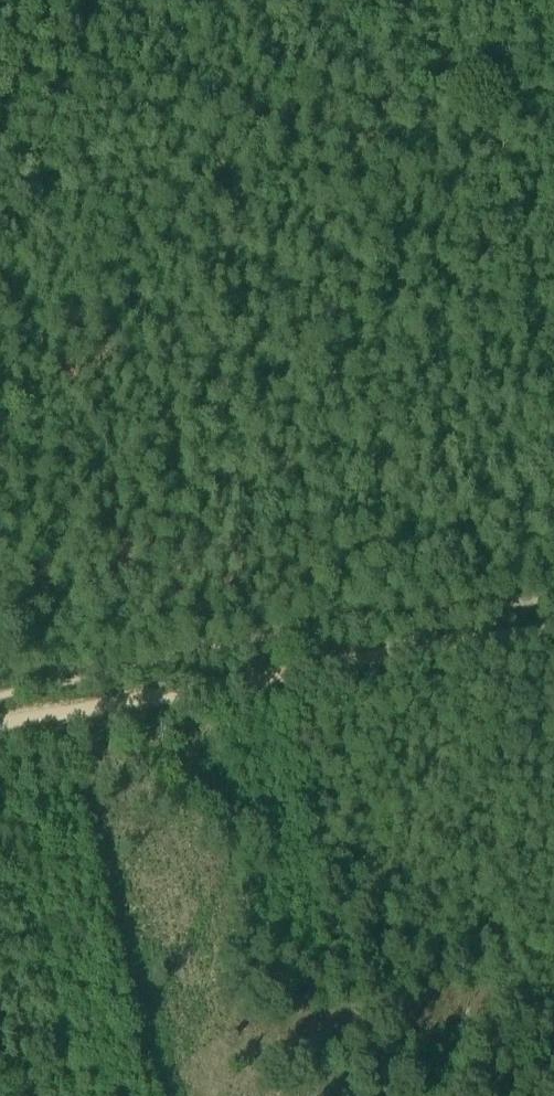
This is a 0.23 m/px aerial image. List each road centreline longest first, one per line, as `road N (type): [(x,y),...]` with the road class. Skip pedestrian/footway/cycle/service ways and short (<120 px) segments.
road 1 (track): [(553,626),(0,722)]

